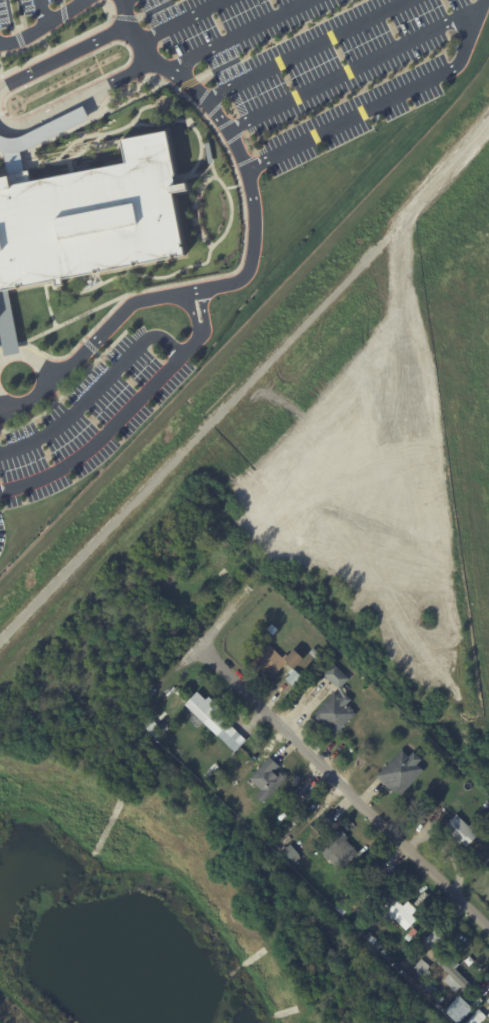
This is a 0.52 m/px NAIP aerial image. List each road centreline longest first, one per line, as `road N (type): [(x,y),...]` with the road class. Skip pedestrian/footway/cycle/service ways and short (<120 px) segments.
road 1 (track): [(488,127),(0,639)]
road 2 (residential): [(0,412),(29,402),(129,306),(243,278),(254,252),(259,216),(238,144),(210,101),(149,54),(122,0)]
road 3 (residential): [(197,647),(488,931)]
road 4 (residential): [(0,117),(17,125),(155,58)]
road 5 (residential): [(253,576),(197,647),(139,697)]
road 6 (residential): [(131,23),(0,90)]

